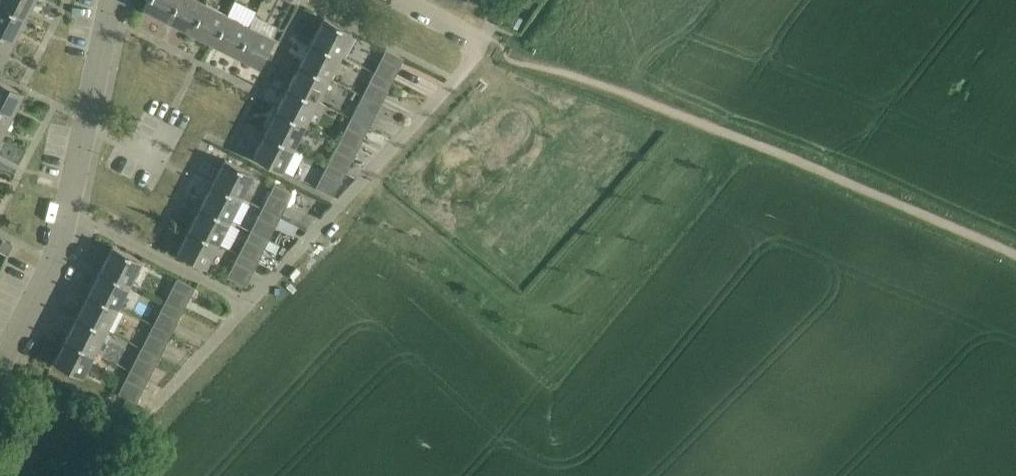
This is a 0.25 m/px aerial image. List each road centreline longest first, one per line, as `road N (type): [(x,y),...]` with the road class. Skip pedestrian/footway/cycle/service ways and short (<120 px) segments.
road 1 (track): [(1015,254),(627,93),(505,52),(500,41),(480,41)]
road 2 (residential): [(247,302),(474,59),(480,41),(400,0)]
road 3 (residential): [(70,209),(113,0)]
road 4 (residential): [(247,302),(70,209)]
road 5 (residential): [(0,369),(56,261),(70,209)]
road 6 (residential): [(151,409),(247,302)]
road 7 (track): [(627,93),(705,0)]

